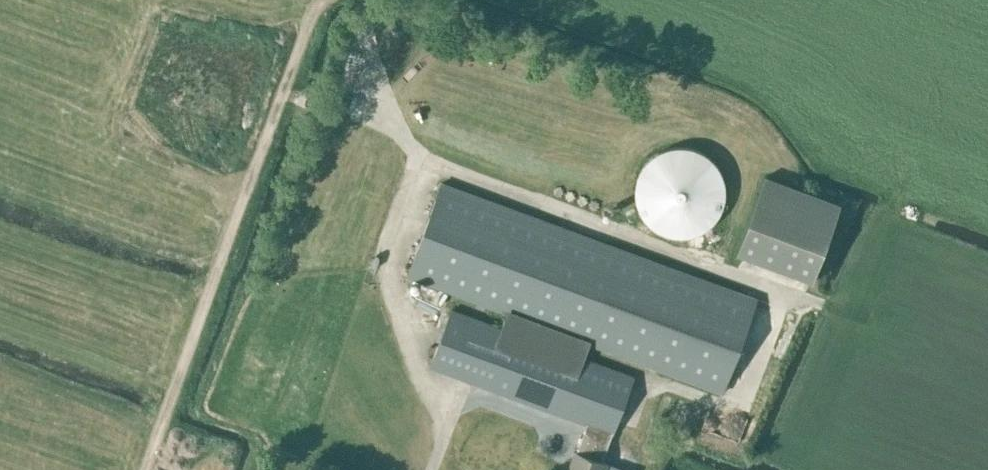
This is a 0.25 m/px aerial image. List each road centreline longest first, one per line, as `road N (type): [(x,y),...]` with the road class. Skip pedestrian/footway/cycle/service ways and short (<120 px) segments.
road 1 (track): [(147,469),(321,0)]

